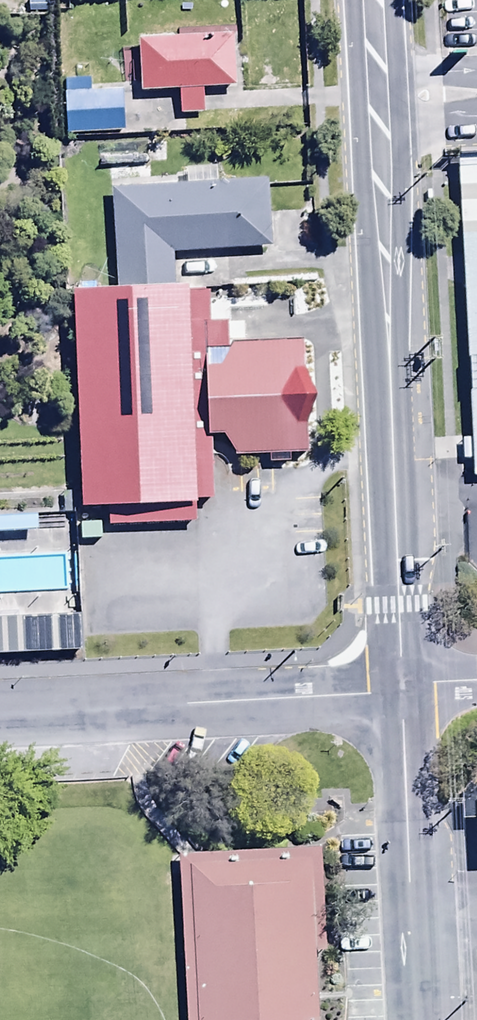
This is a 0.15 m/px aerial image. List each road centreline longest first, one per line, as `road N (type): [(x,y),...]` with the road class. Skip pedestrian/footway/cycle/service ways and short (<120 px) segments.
road 1 (tertiary): [(370,0),(403,695)]
road 2 (residential): [(403,695),(0,715)]
road 3 (tertiary): [(403,695),(421,1019)]

